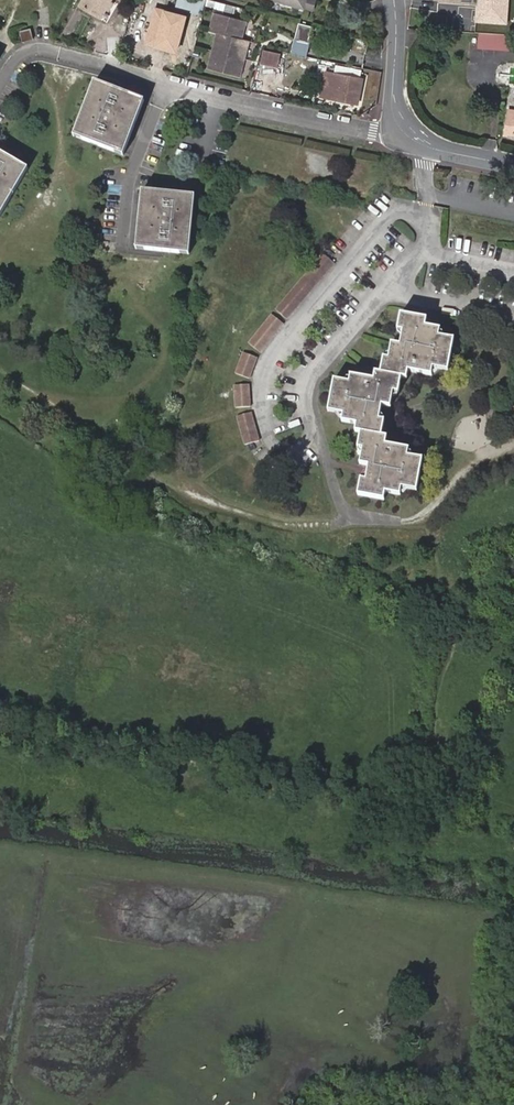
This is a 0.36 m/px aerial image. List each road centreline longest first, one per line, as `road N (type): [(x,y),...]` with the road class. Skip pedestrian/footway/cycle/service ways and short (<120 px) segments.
road 1 (residential): [(394,0),(394,104),(402,124),(429,146),(513,165)]

